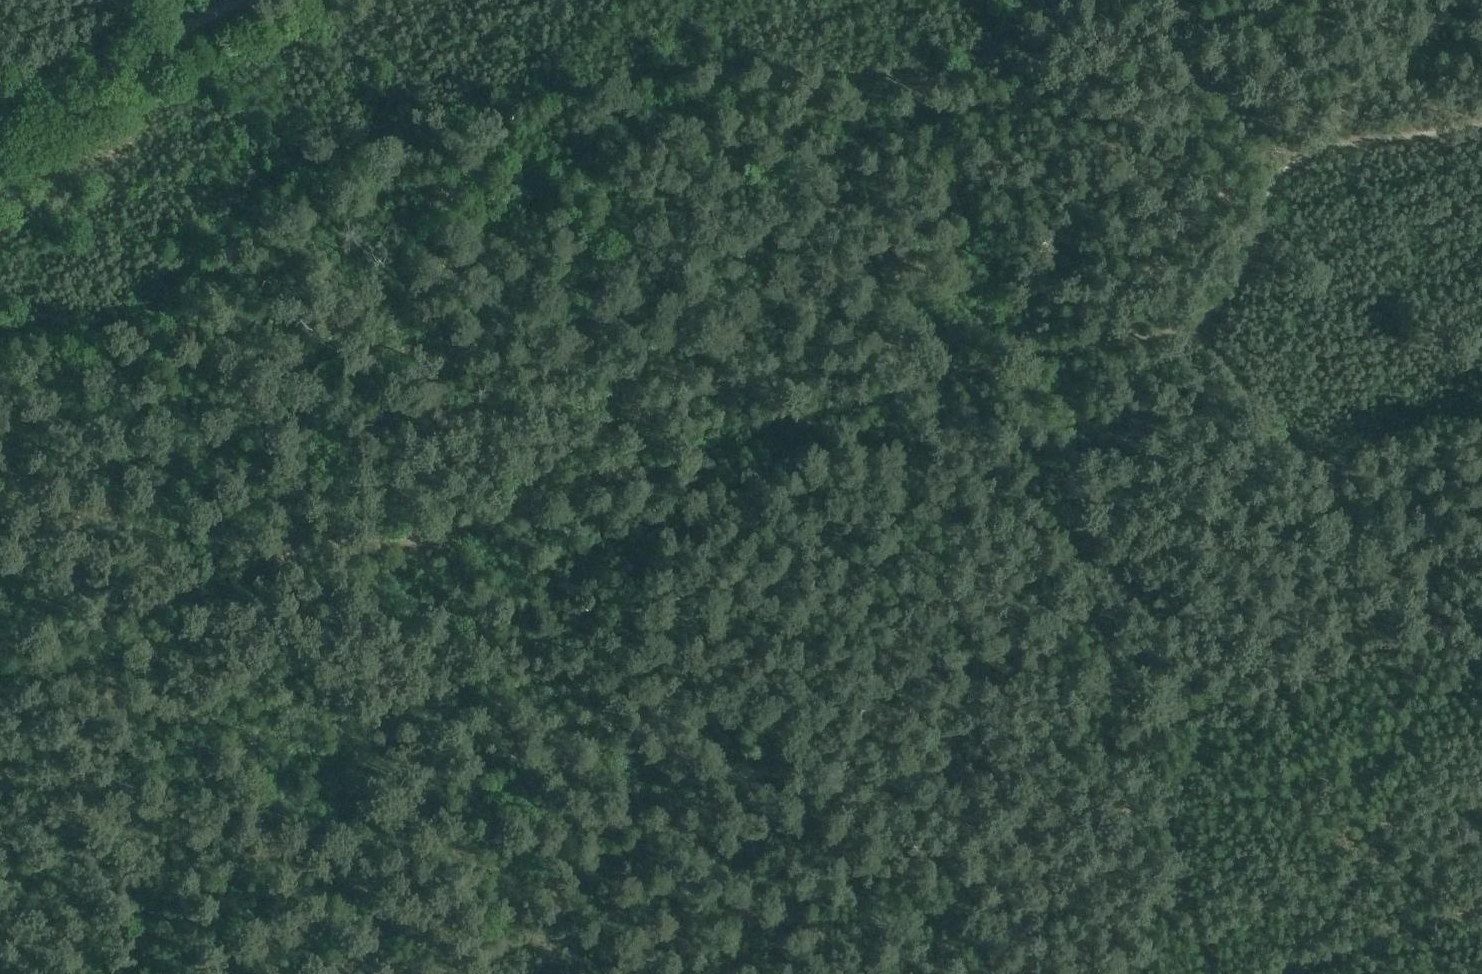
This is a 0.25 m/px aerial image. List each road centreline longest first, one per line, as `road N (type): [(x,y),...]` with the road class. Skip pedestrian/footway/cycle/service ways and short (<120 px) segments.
road 1 (track): [(244,0),(0,132)]

